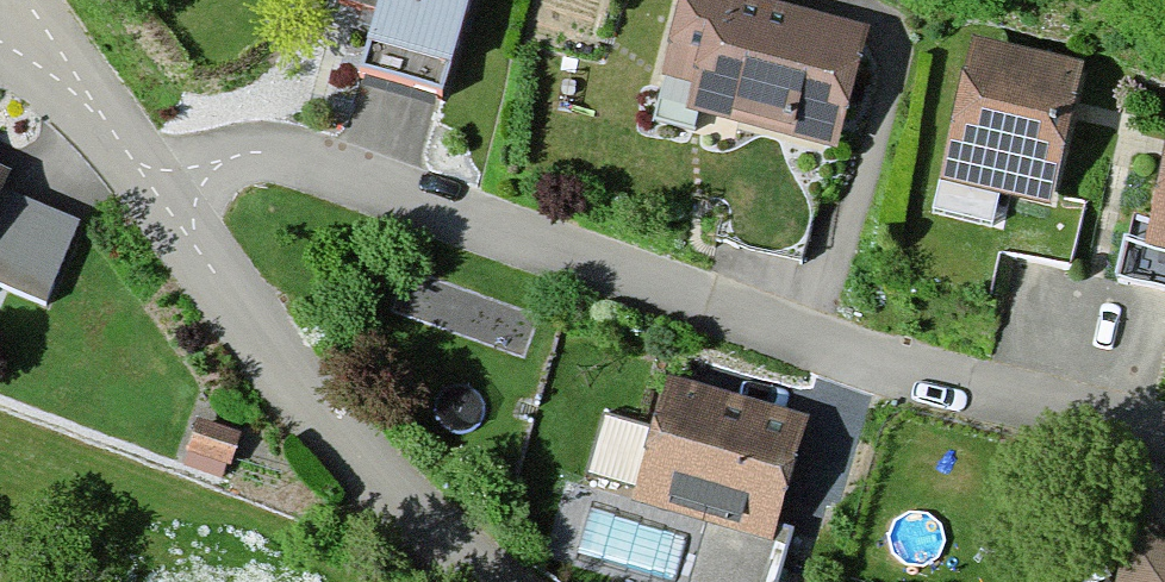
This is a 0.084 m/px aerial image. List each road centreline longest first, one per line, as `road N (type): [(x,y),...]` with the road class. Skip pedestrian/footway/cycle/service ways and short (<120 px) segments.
road 1 (residential): [(1164,441),(1004,403),(802,340),(315,169),(237,159),(149,189)]
road 2 (residential): [(489,581),(385,489),(280,372),(149,189)]
road 3 (residential): [(149,189),(0,17)]

